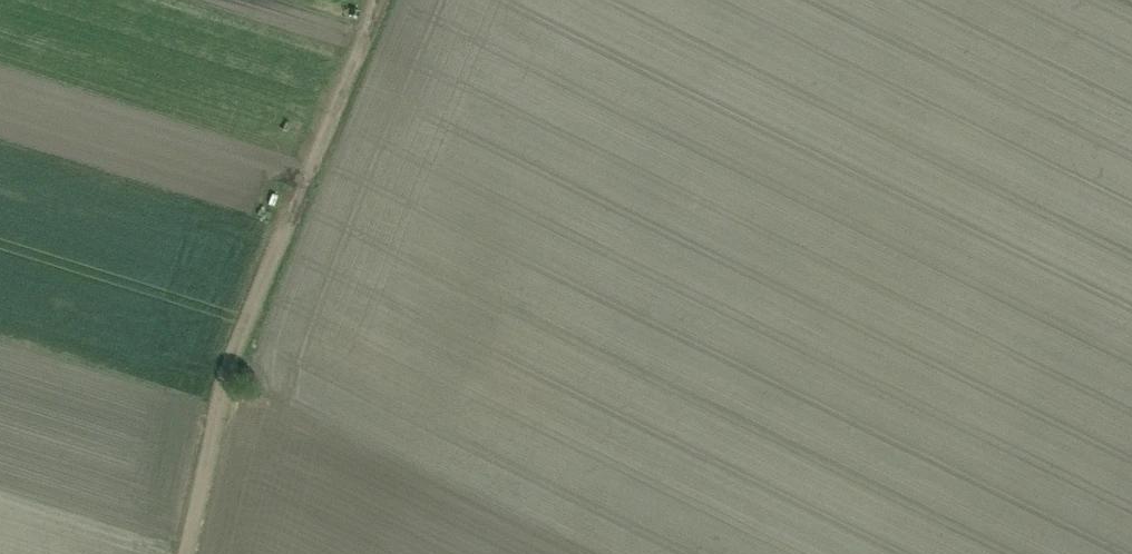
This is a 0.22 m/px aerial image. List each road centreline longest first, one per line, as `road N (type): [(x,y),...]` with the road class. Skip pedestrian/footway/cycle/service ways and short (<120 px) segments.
road 1 (track): [(361,0),(200,467),(180,553)]

